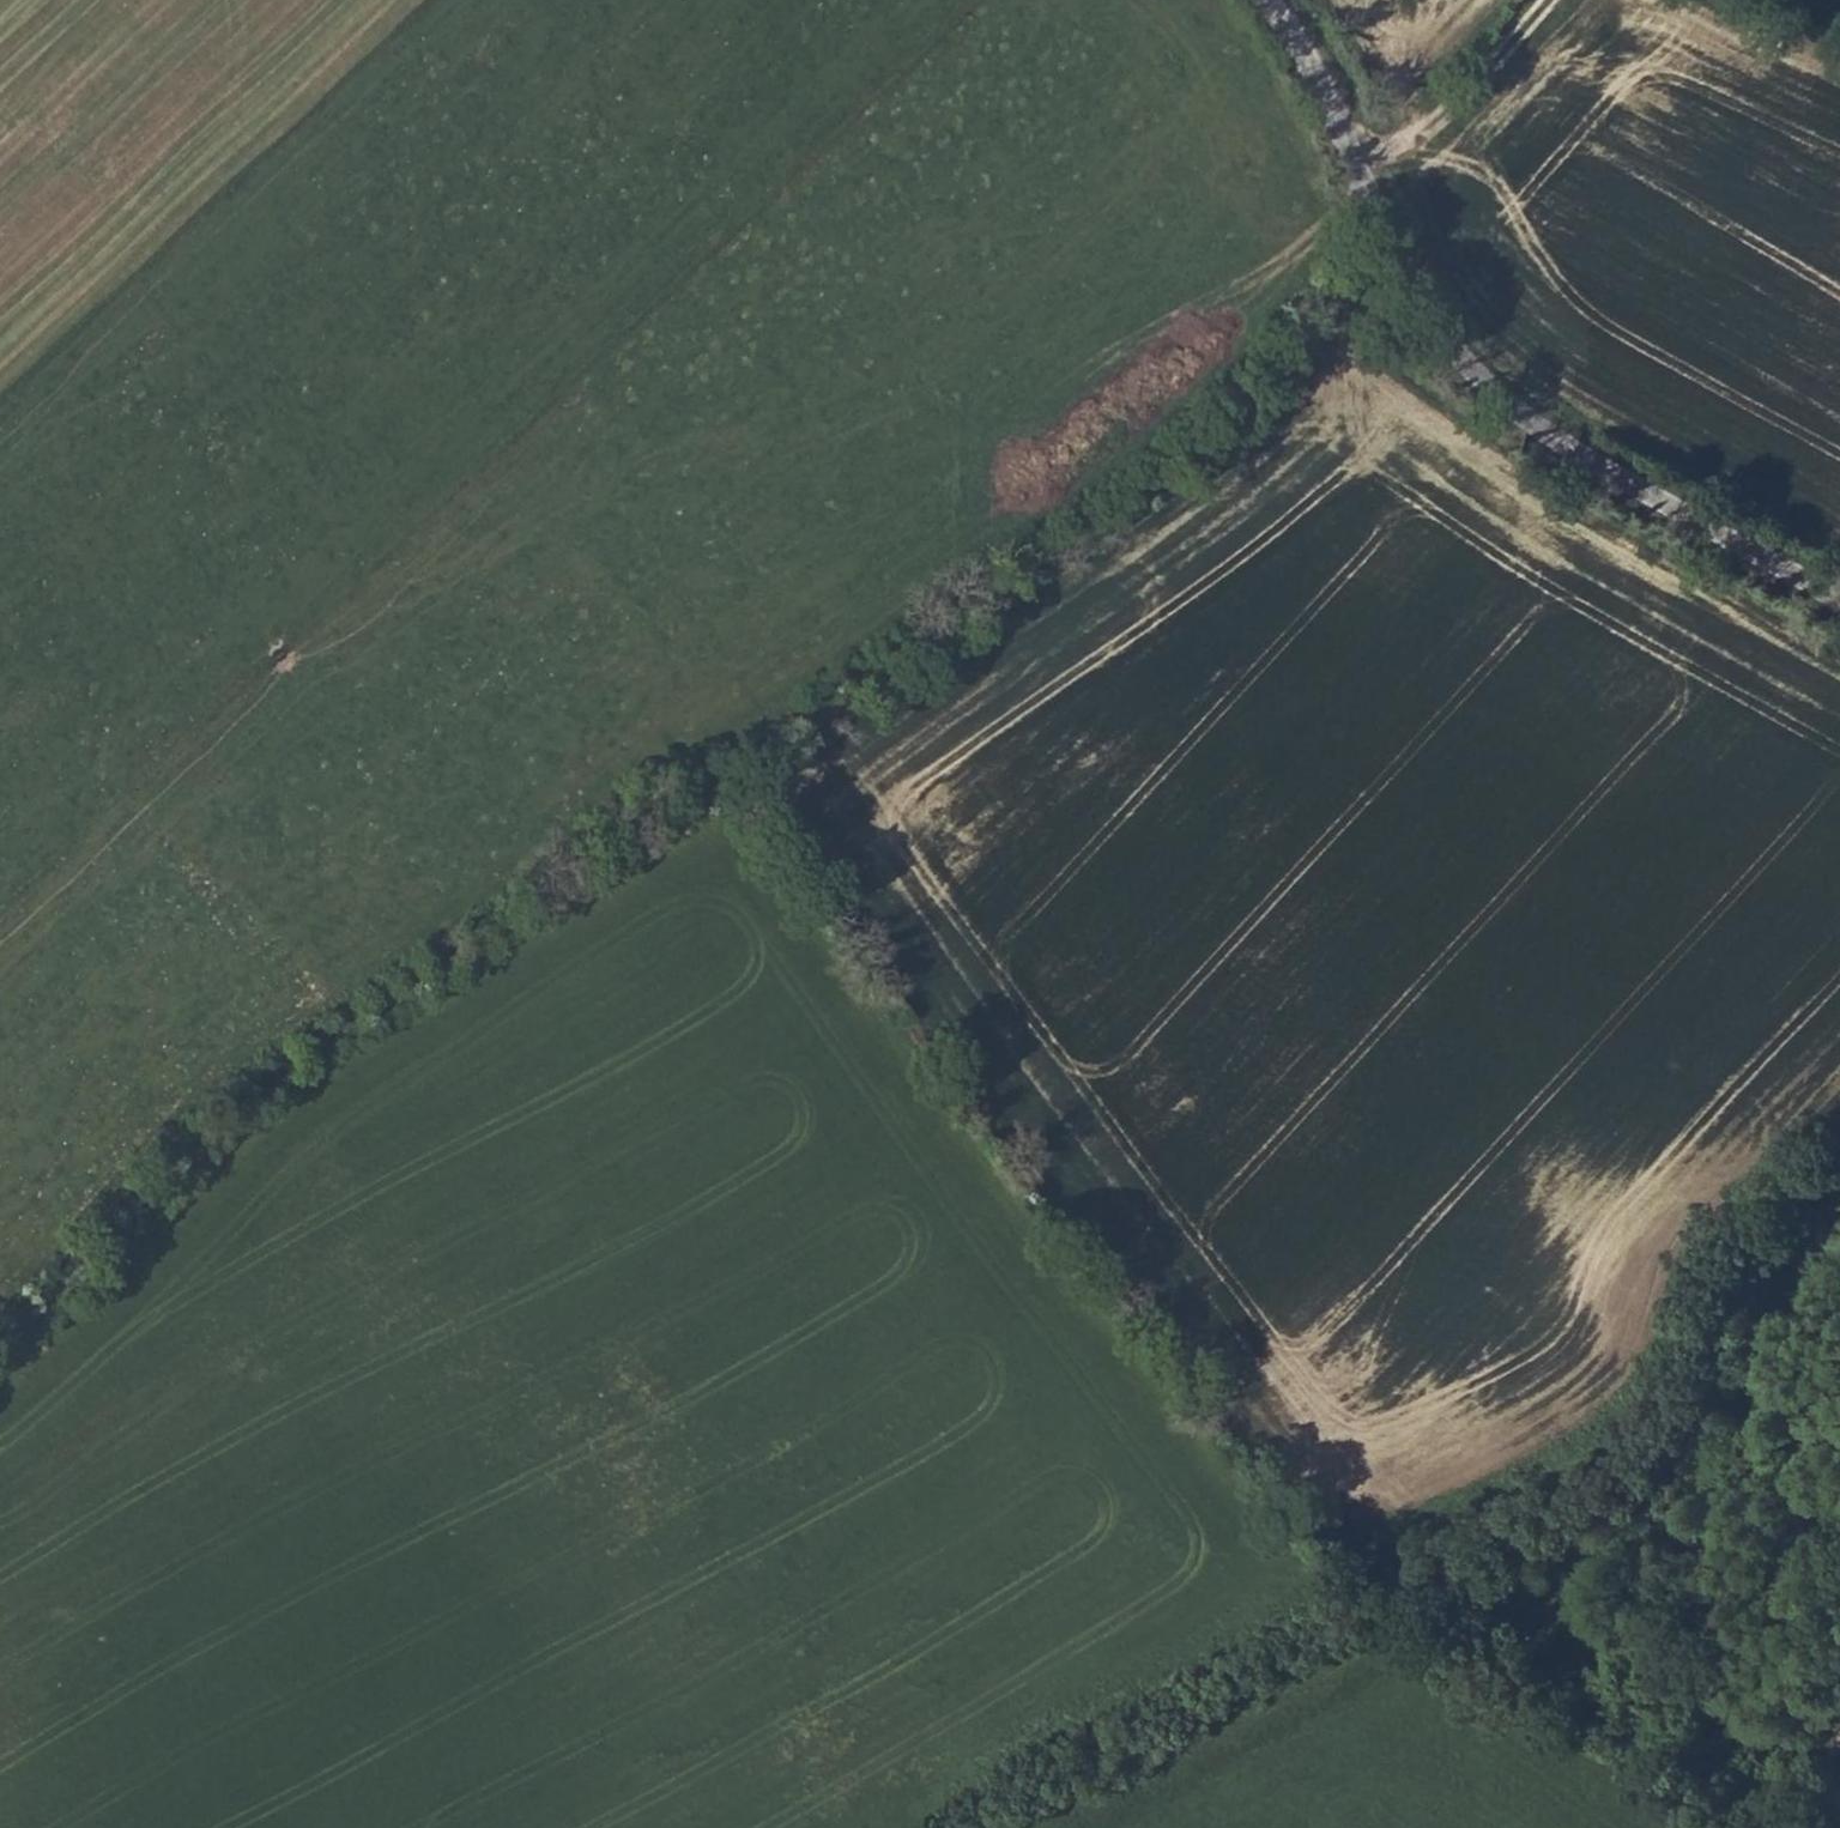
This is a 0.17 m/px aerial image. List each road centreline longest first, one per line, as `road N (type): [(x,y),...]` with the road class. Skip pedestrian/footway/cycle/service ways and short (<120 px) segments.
road 1 (unclassified): [(1282,0),(1370,157),(1377,224),(1416,308),(1487,394),(1688,530),(1839,610)]
road 2 (track): [(1370,157),(1429,133),(1544,0)]

